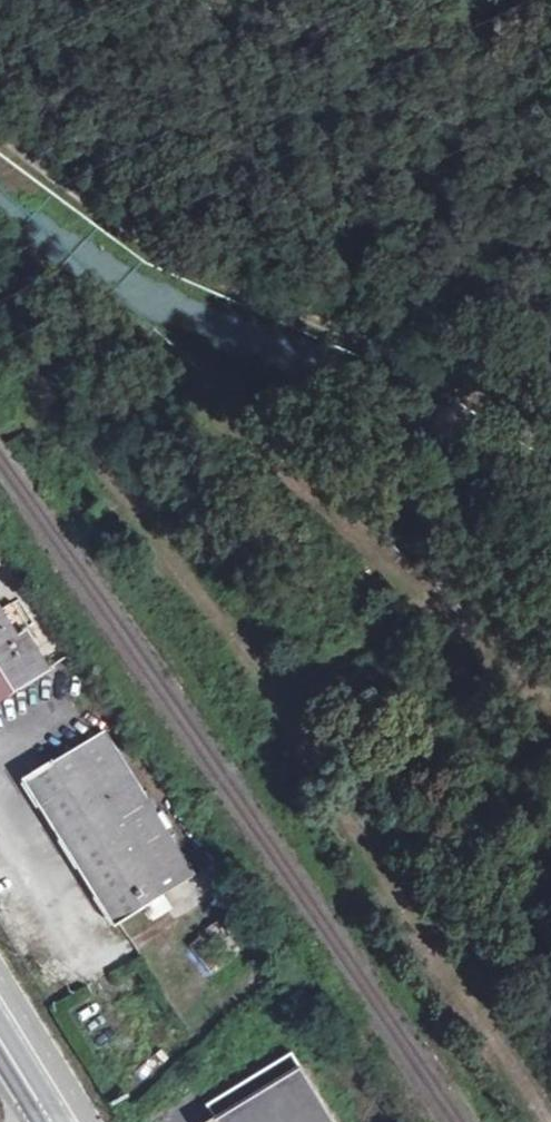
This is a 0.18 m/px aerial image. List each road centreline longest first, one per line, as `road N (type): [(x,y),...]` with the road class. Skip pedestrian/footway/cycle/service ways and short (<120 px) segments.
road 1 (track): [(550,1113),(62,417)]
road 2 (track): [(0,131),(118,224),(400,334),(550,446)]
road 3 (track): [(258,694),(425,599)]

